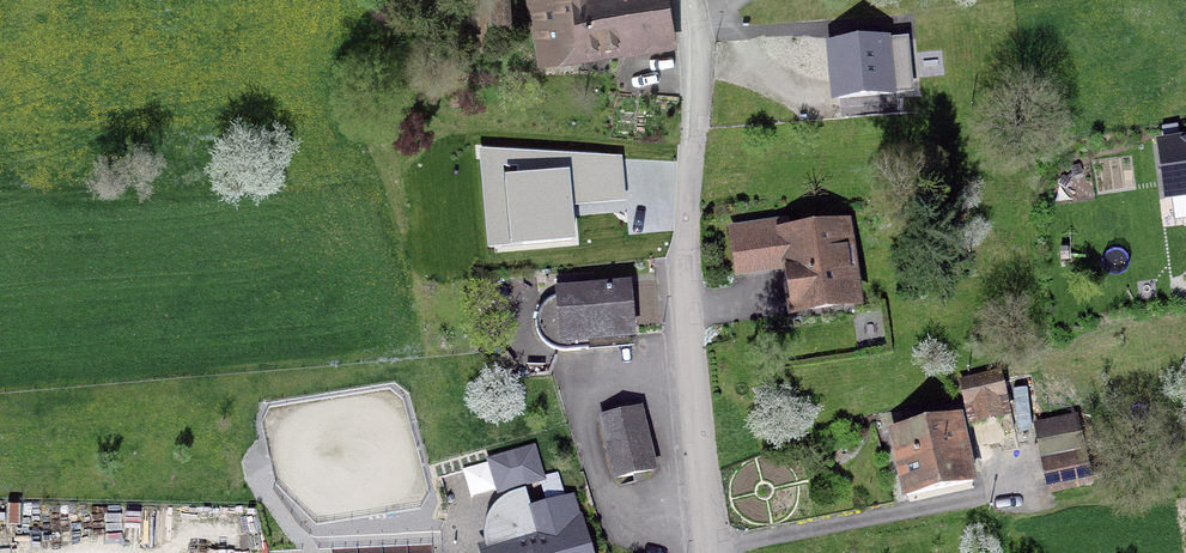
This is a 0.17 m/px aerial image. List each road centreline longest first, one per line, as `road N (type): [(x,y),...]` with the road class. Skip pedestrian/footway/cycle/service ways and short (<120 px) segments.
road 1 (residential): [(712,552),(687,331),(690,18)]

